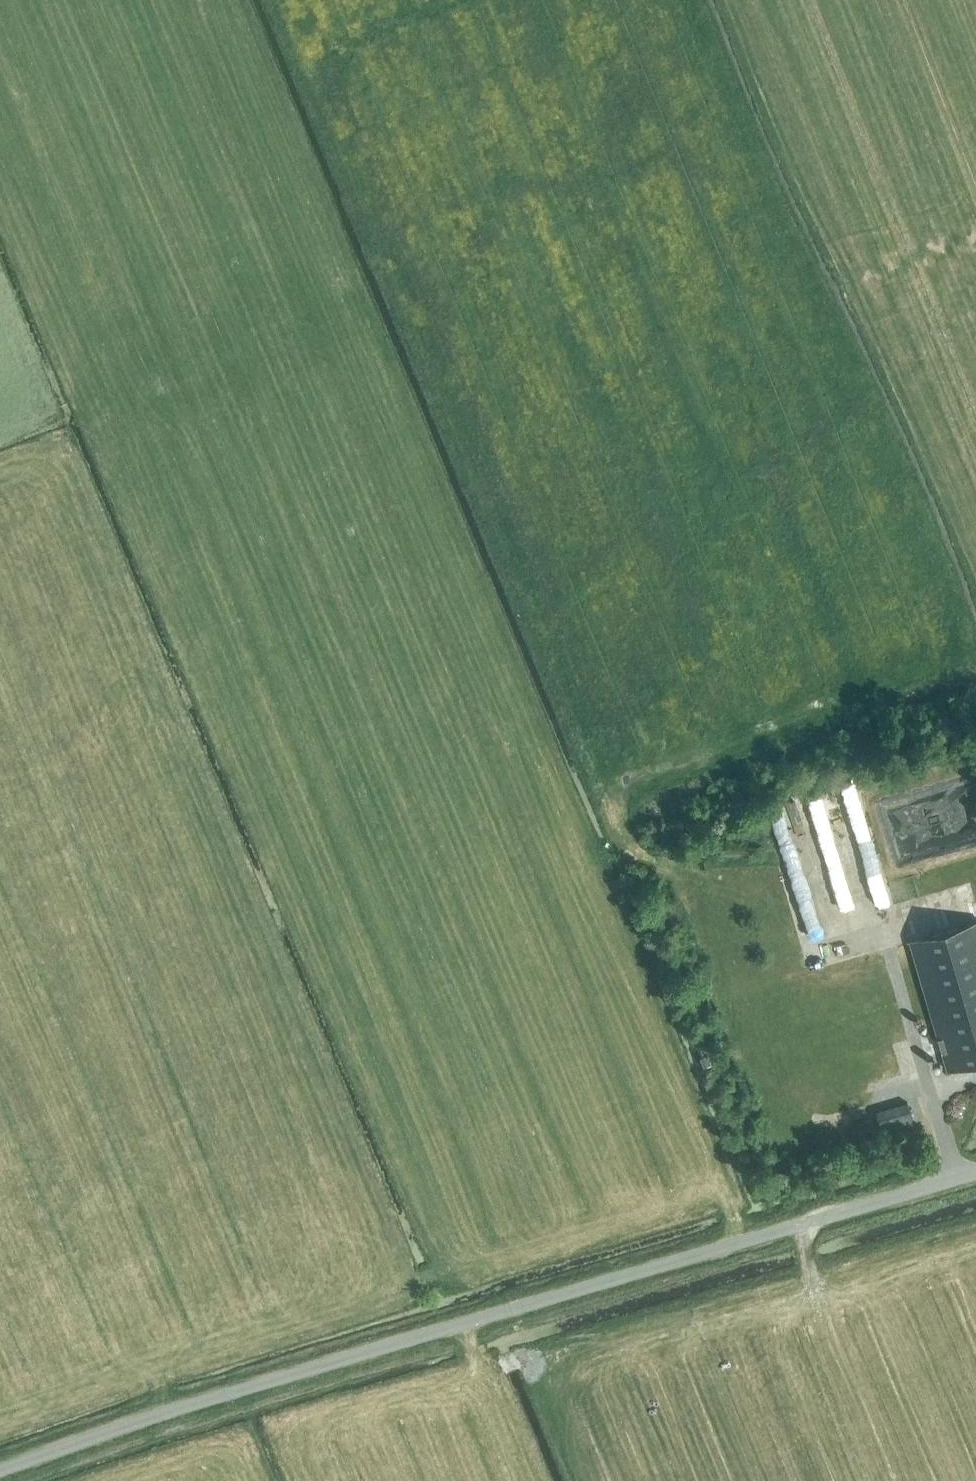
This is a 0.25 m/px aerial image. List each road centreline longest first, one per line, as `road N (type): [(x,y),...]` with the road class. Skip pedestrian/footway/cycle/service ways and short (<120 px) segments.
road 1 (unclassified): [(0,1471),(155,1415),(975,1179)]

